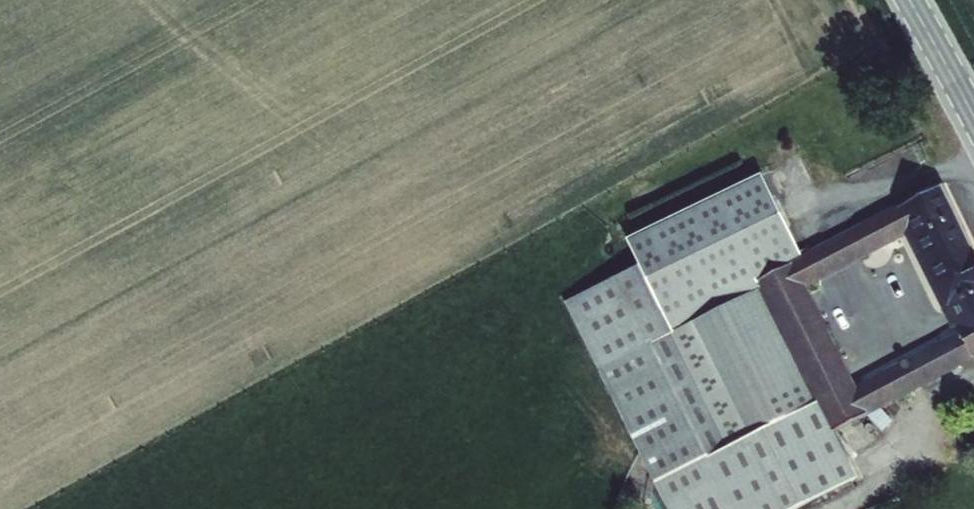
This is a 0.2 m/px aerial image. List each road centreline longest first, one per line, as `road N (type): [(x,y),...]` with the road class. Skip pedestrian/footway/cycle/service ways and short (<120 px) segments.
road 1 (secondary): [(909,0),(973,118)]

